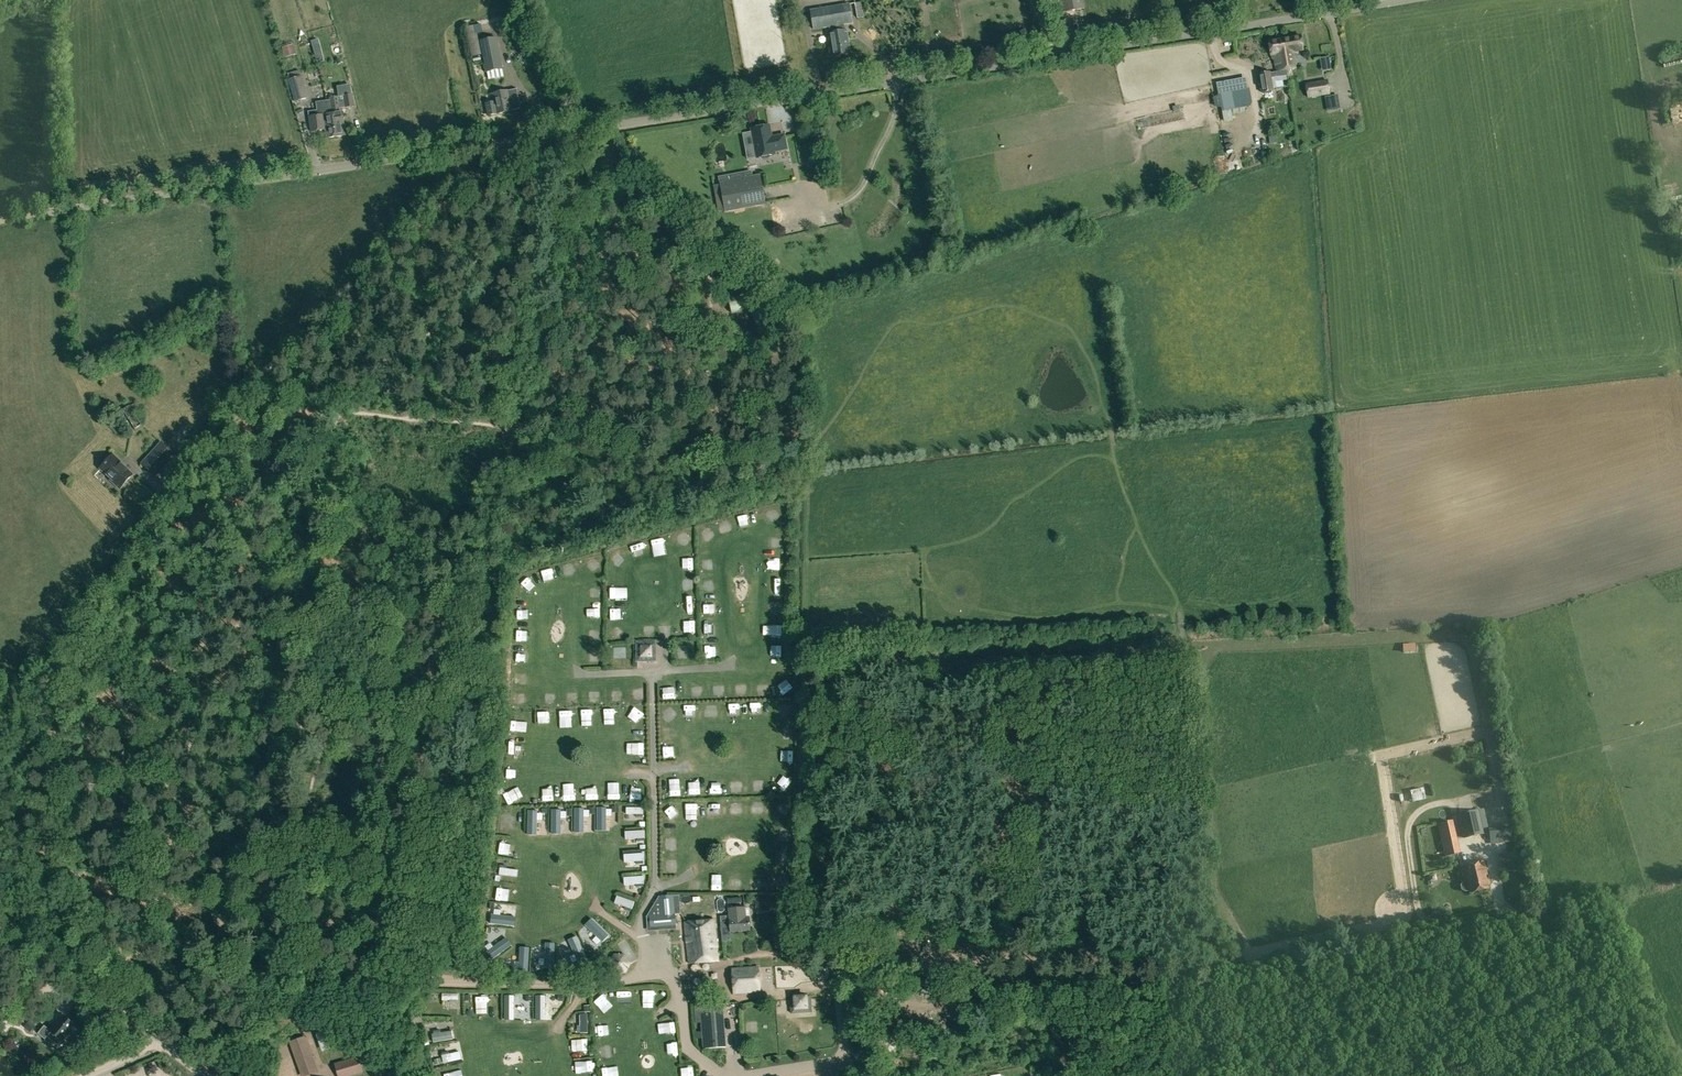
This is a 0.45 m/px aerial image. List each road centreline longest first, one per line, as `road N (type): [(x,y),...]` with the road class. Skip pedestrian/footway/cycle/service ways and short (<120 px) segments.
road 1 (unclassified): [(0,220),(1408,0)]
road 2 (track): [(0,750),(222,416),(426,219),(522,148)]
road 3 (track): [(1025,965),(1000,663),(1188,654)]
road 4 (unclassified): [(161,1040),(0,909)]
road 5 (track): [(605,148),(705,262),(713,301)]

